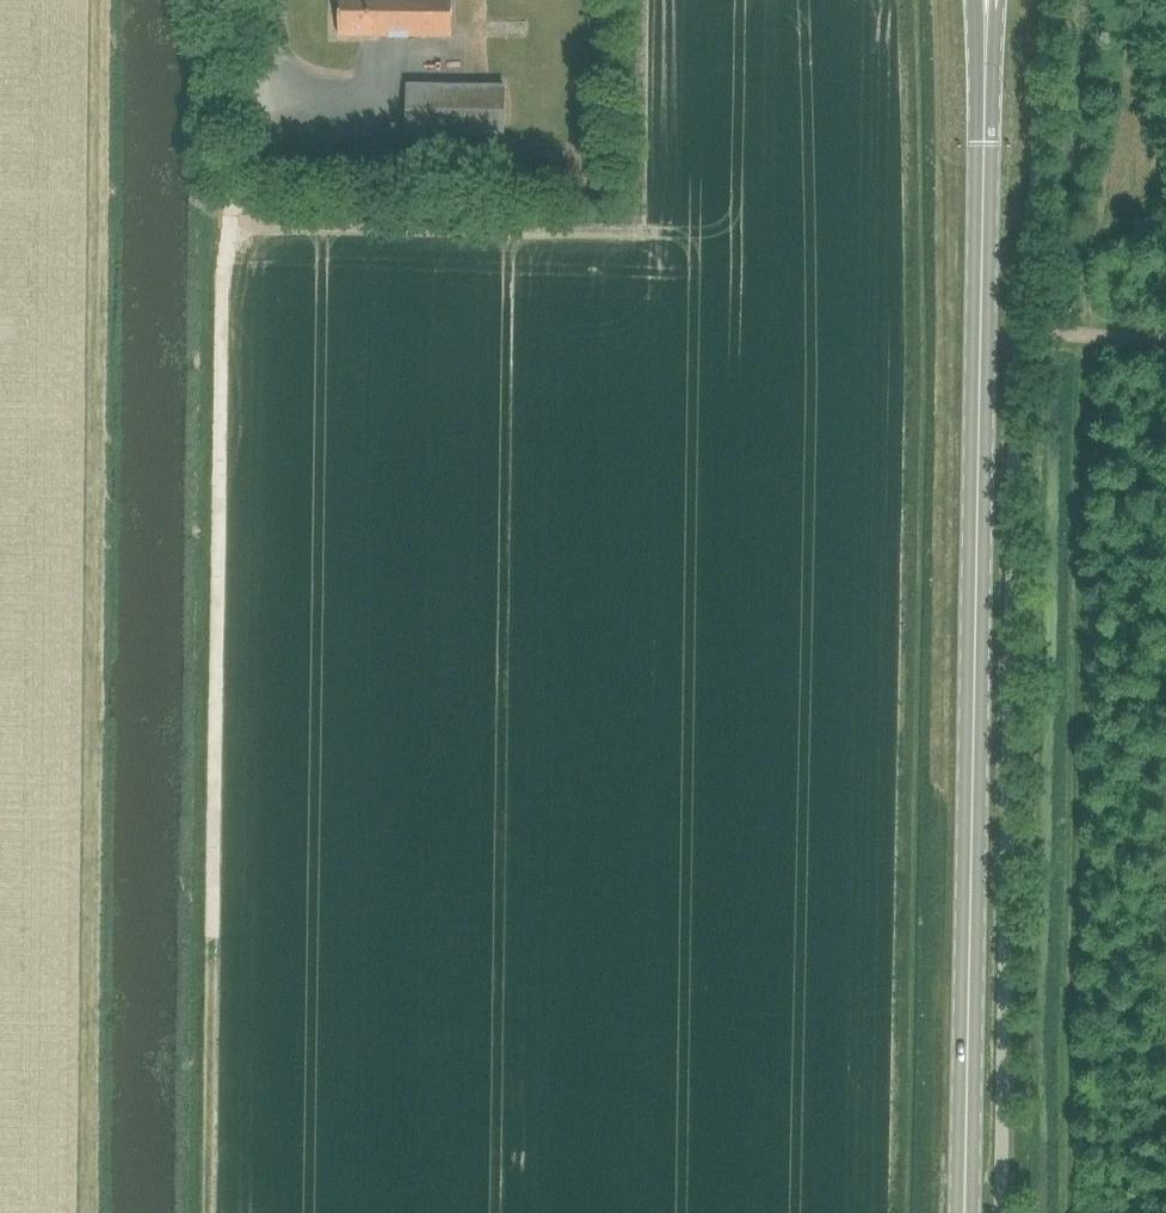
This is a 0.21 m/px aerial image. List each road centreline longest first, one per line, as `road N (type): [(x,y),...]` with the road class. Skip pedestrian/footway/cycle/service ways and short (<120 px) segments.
road 1 (primary): [(965,1212),(985,14)]

